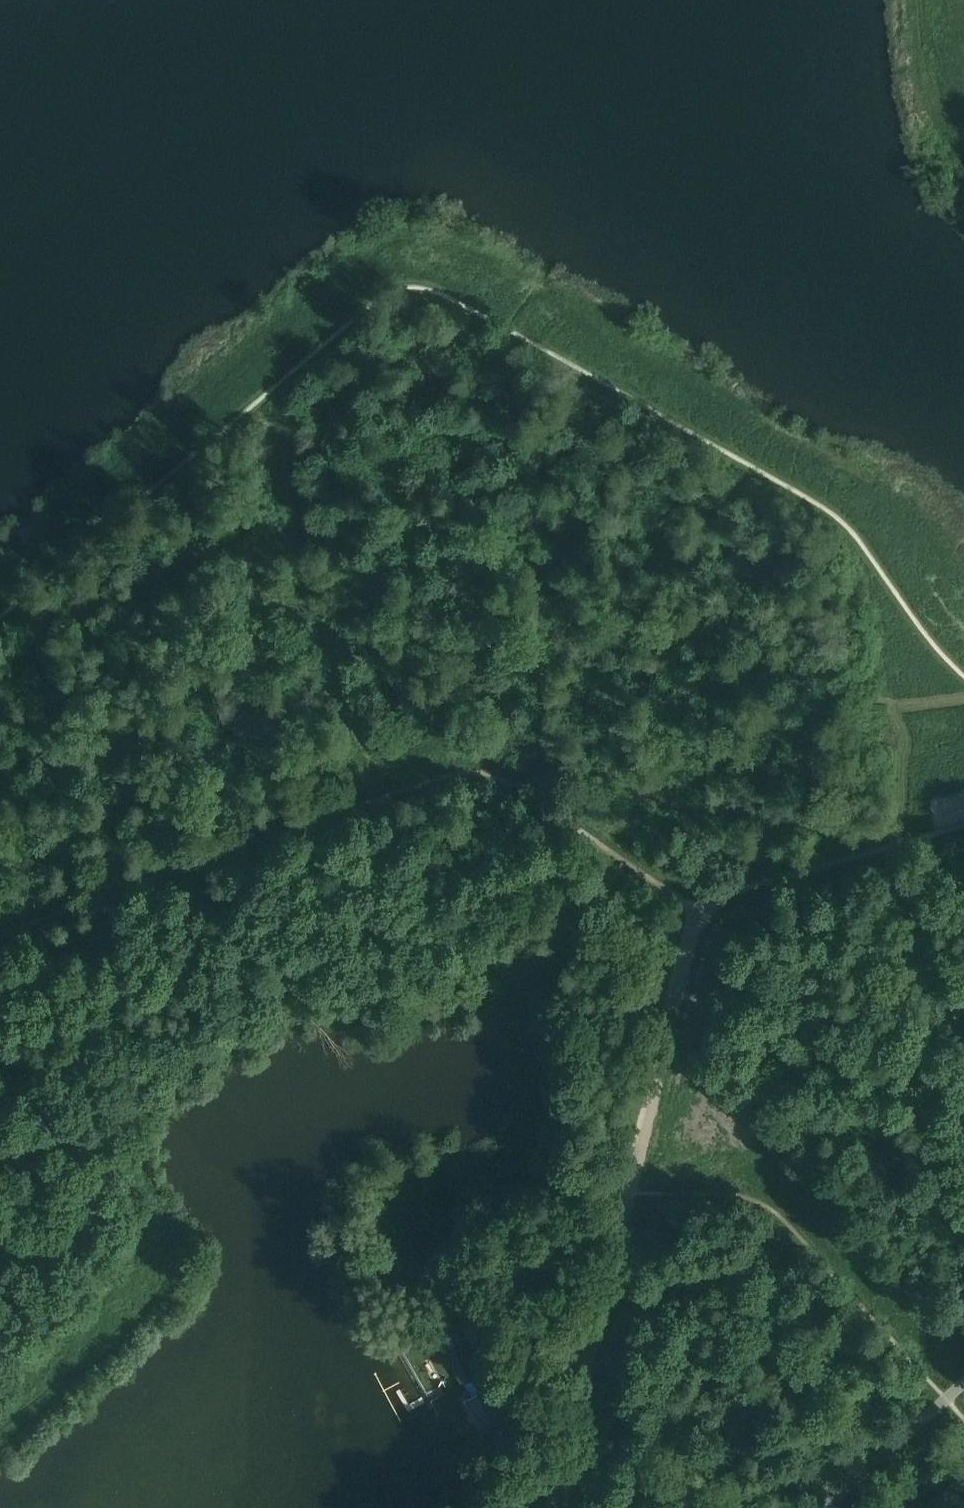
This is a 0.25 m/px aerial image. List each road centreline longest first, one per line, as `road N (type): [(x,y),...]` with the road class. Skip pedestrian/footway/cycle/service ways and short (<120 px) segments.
road 1 (unclassified): [(816,1507),(963,1376)]

